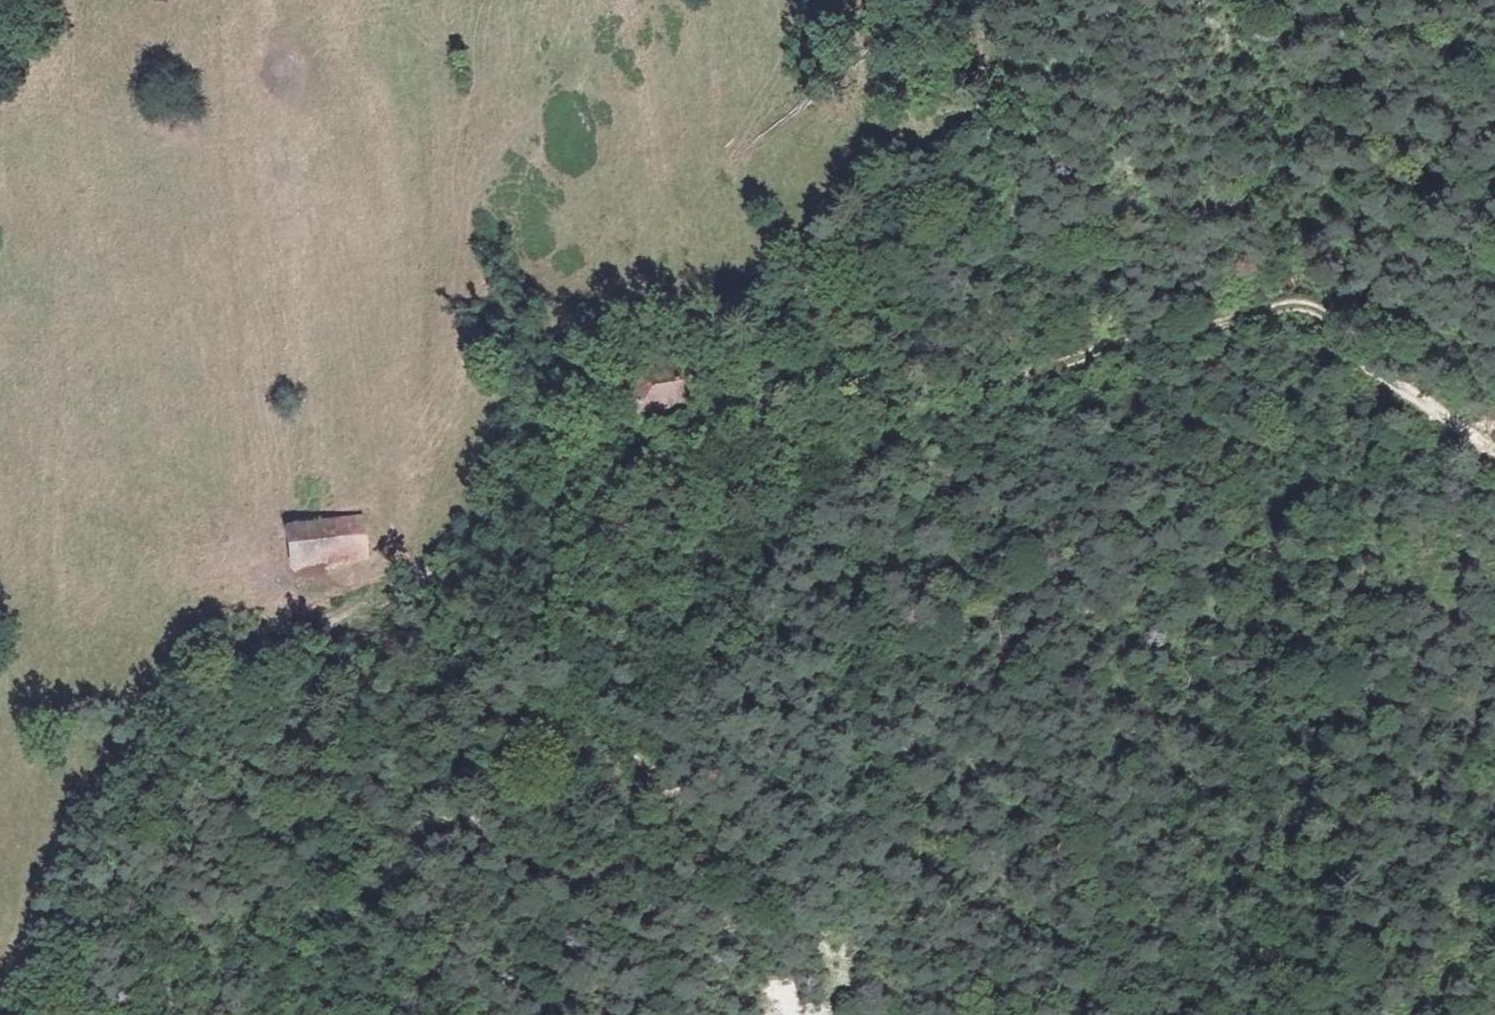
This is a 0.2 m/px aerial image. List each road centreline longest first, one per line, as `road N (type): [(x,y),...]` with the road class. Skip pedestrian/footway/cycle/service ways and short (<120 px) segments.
road 1 (track): [(739,364),(1021,370),(1295,304),(1318,312),(1370,369),(1494,449)]

